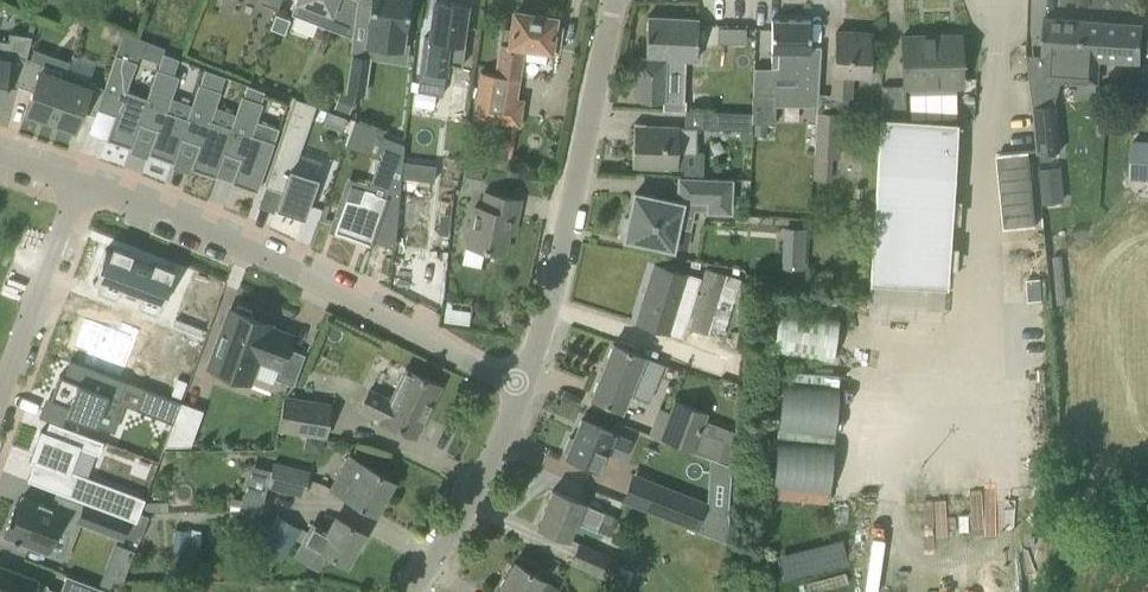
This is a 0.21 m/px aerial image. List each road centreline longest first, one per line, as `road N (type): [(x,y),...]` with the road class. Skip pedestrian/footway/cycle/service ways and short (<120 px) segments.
road 1 (residential): [(520,388),(174,219),(78,187)]
road 2 (residential): [(520,388),(555,290),(614,0)]
road 3 (residential): [(0,405),(78,187)]
road 4 (residential): [(418,591),(452,543),(520,388)]

